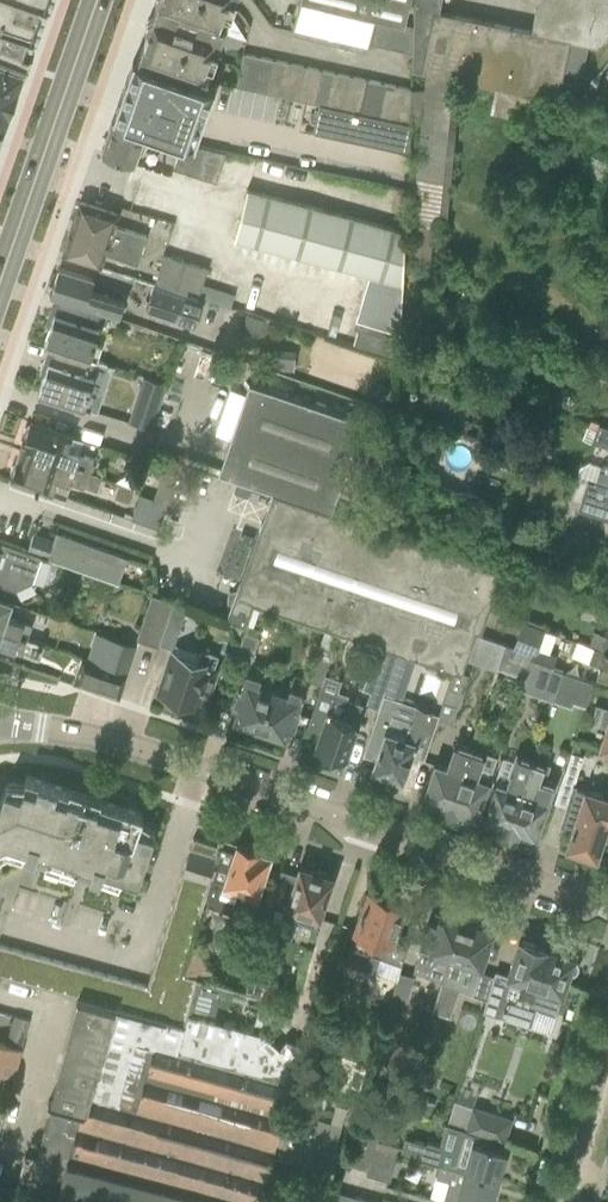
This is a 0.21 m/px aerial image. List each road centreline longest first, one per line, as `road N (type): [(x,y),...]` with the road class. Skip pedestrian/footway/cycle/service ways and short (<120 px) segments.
road 1 (tertiary): [(607,906),(107,739),(0,722)]
road 2 (secondary): [(95,0),(0,280)]
road 3 (residential): [(563,1201),(607,1049)]

